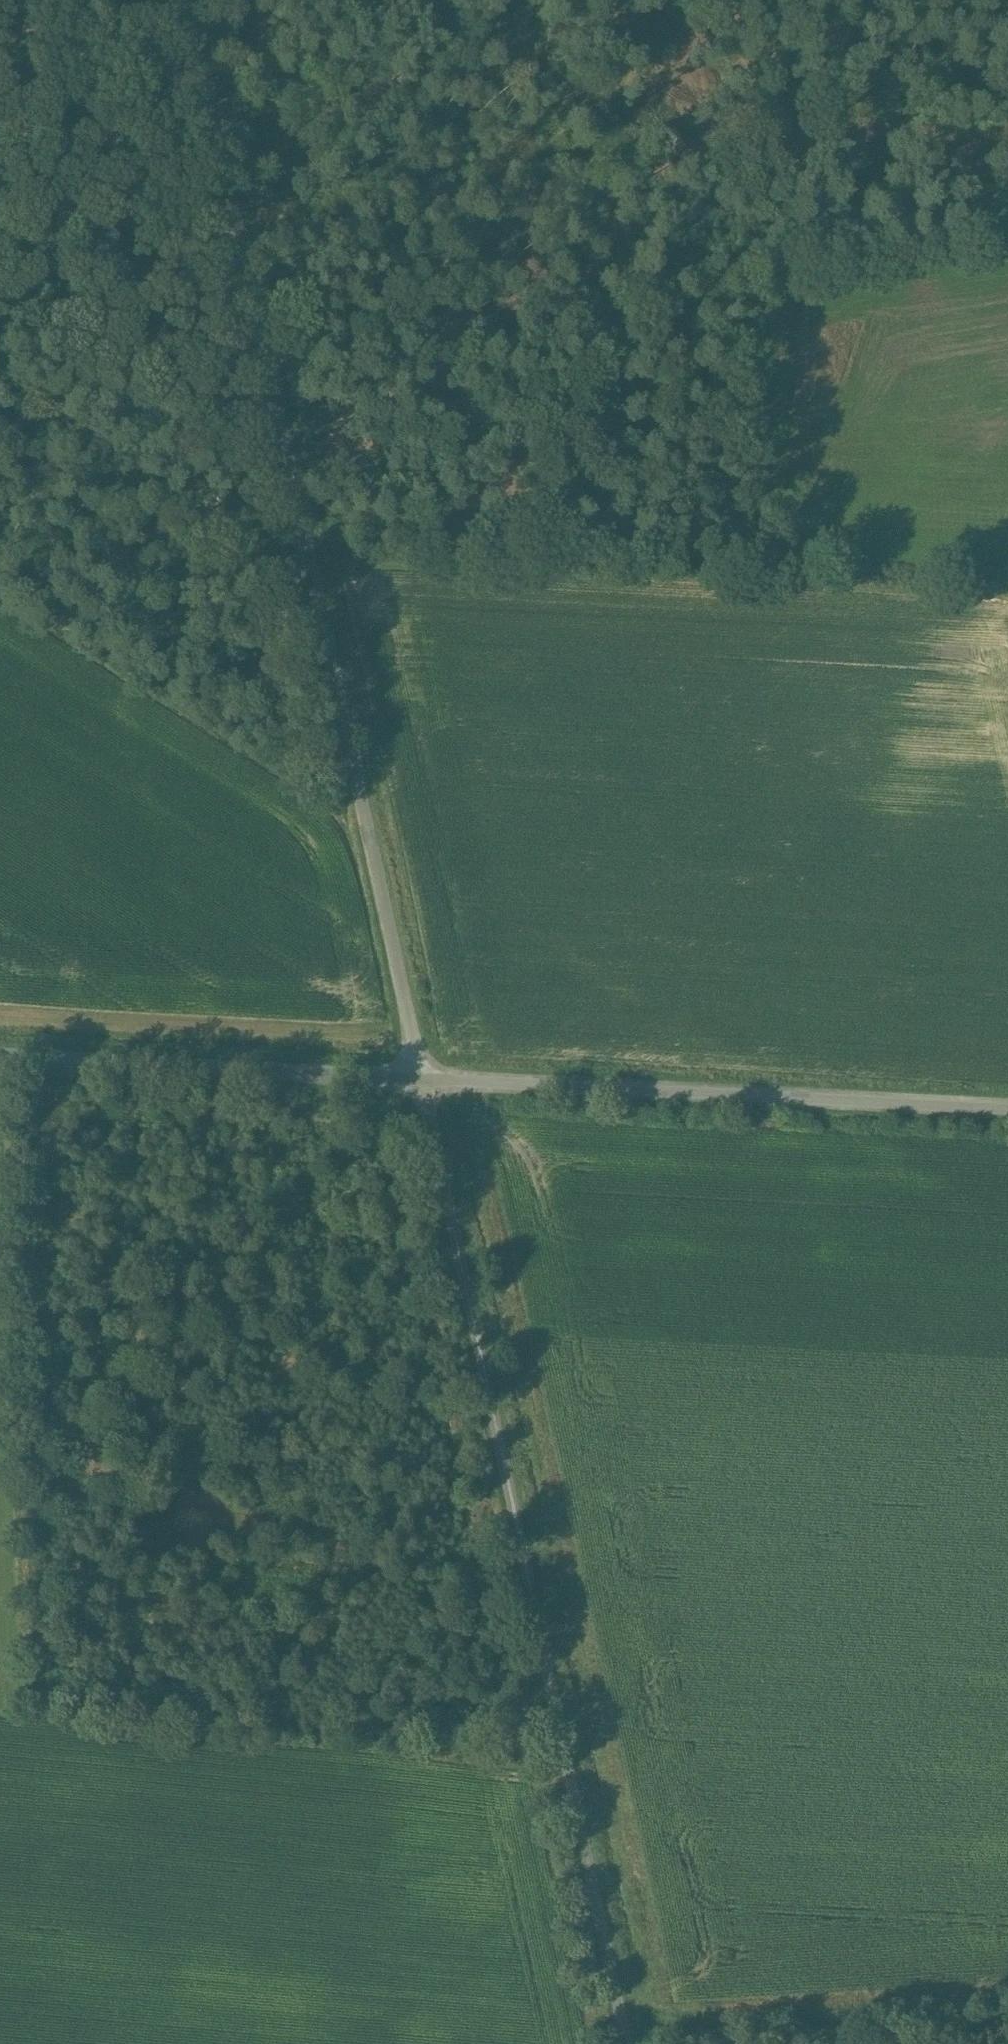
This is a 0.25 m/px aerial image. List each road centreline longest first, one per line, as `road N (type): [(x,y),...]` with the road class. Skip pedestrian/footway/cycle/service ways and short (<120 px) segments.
road 1 (unclassified): [(423,1080),(192,0)]
road 2 (unclassified): [(423,1080),(628,2043)]
road 3 (tertiary): [(423,1080),(1007,1110)]
road 4 (tertiary): [(0,1055),(423,1080)]

